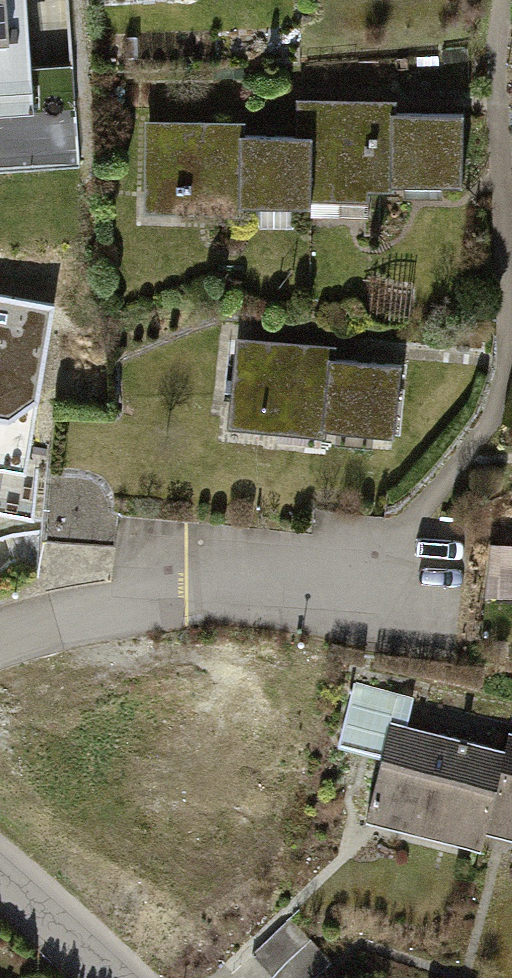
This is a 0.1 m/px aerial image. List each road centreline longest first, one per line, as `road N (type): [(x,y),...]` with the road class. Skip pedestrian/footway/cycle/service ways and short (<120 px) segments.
road 1 (residential): [(385,594),(62,598),(0,633)]
road 2 (residential): [(0,885),(109,977)]

